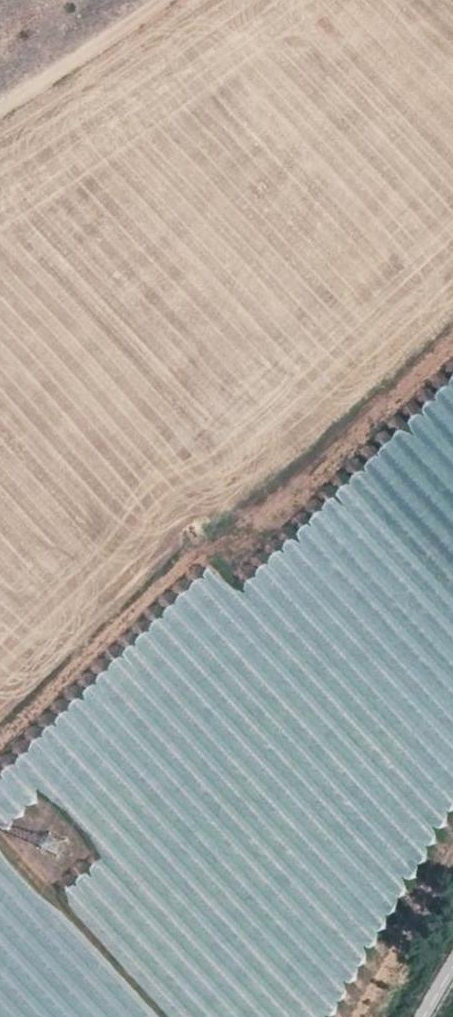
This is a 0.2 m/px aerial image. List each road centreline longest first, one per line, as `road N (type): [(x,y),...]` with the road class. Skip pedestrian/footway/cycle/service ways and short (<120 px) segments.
road 1 (track): [(0,118),(167,0)]

